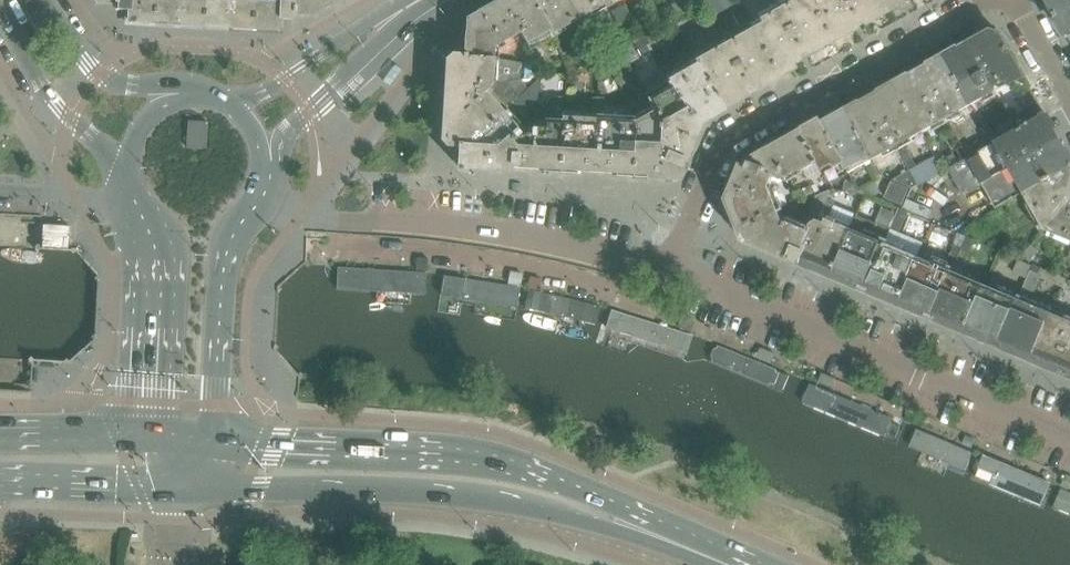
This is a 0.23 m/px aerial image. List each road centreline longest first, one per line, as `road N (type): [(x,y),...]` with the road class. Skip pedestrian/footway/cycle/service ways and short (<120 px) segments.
road 1 (secondary): [(183,491),(432,493),(640,529)]
road 2 (residential): [(988,0),(734,138),(710,164),(666,271)]
road 3 (residential): [(1069,438),(666,271)]
road 4 (secondary): [(640,529),(516,469),(222,441)]
road 5 (residential): [(666,271),(508,233),(298,216),(260,202)]
road 6 (secondary): [(222,441),(226,254),(260,202)]
road 7 (secondary): [(130,198),(149,253),(141,433)]
road 8 (secondary): [(0,15),(40,89),(127,169)]
road 9 (tertiary): [(270,168),(285,136),(397,15)]
road 10 (tertiary): [(397,15),(365,24),(233,107)]
road 11 (secondary): [(0,487),(183,491)]
road 12 (secondary): [(172,94),(120,85),(85,63),(48,0)]
road 13 (secondary): [(141,433),(0,428)]
road 14 (residential): [(0,192),(130,198)]

